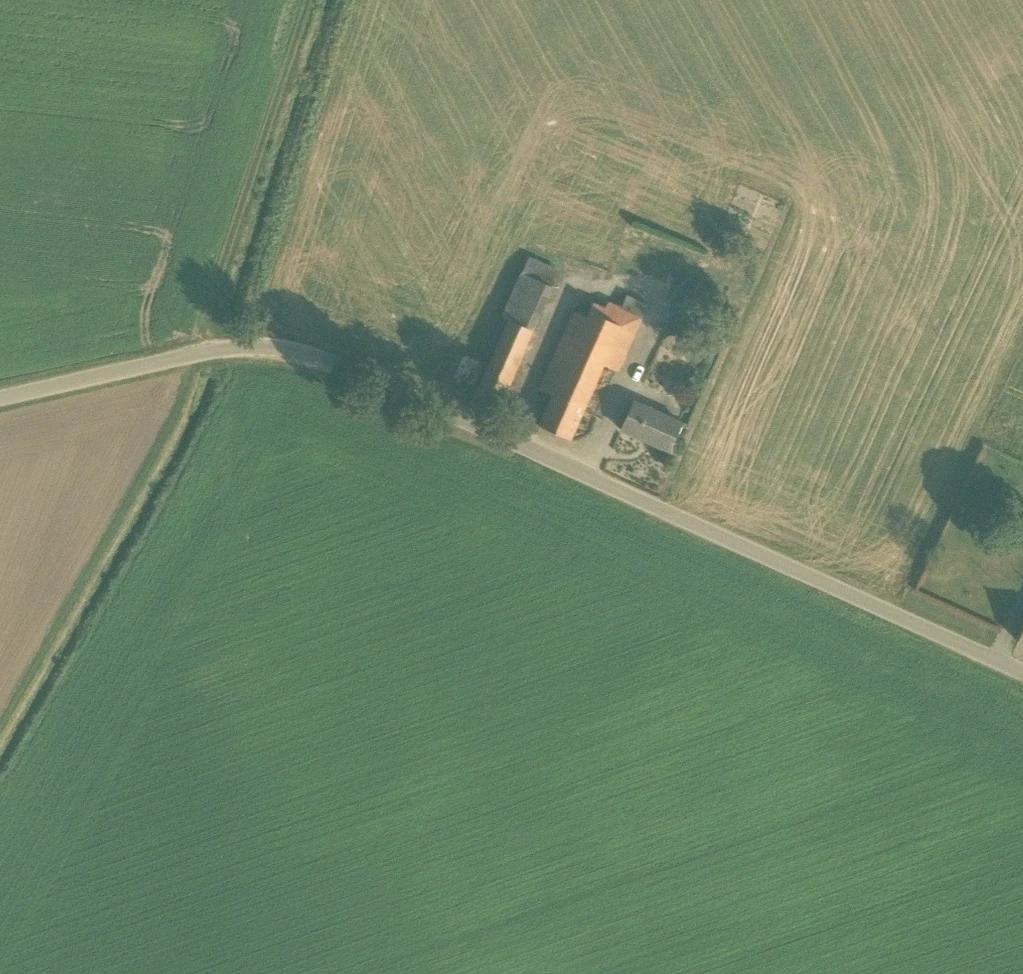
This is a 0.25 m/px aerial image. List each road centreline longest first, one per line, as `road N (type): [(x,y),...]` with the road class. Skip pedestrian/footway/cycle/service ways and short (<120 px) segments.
road 1 (unclassified): [(1022,672),(337,364),(270,346),(225,347),(0,398)]
road 2 (track): [(0,742),(173,436),(206,351)]
road 3 (track): [(315,0),(206,351)]

